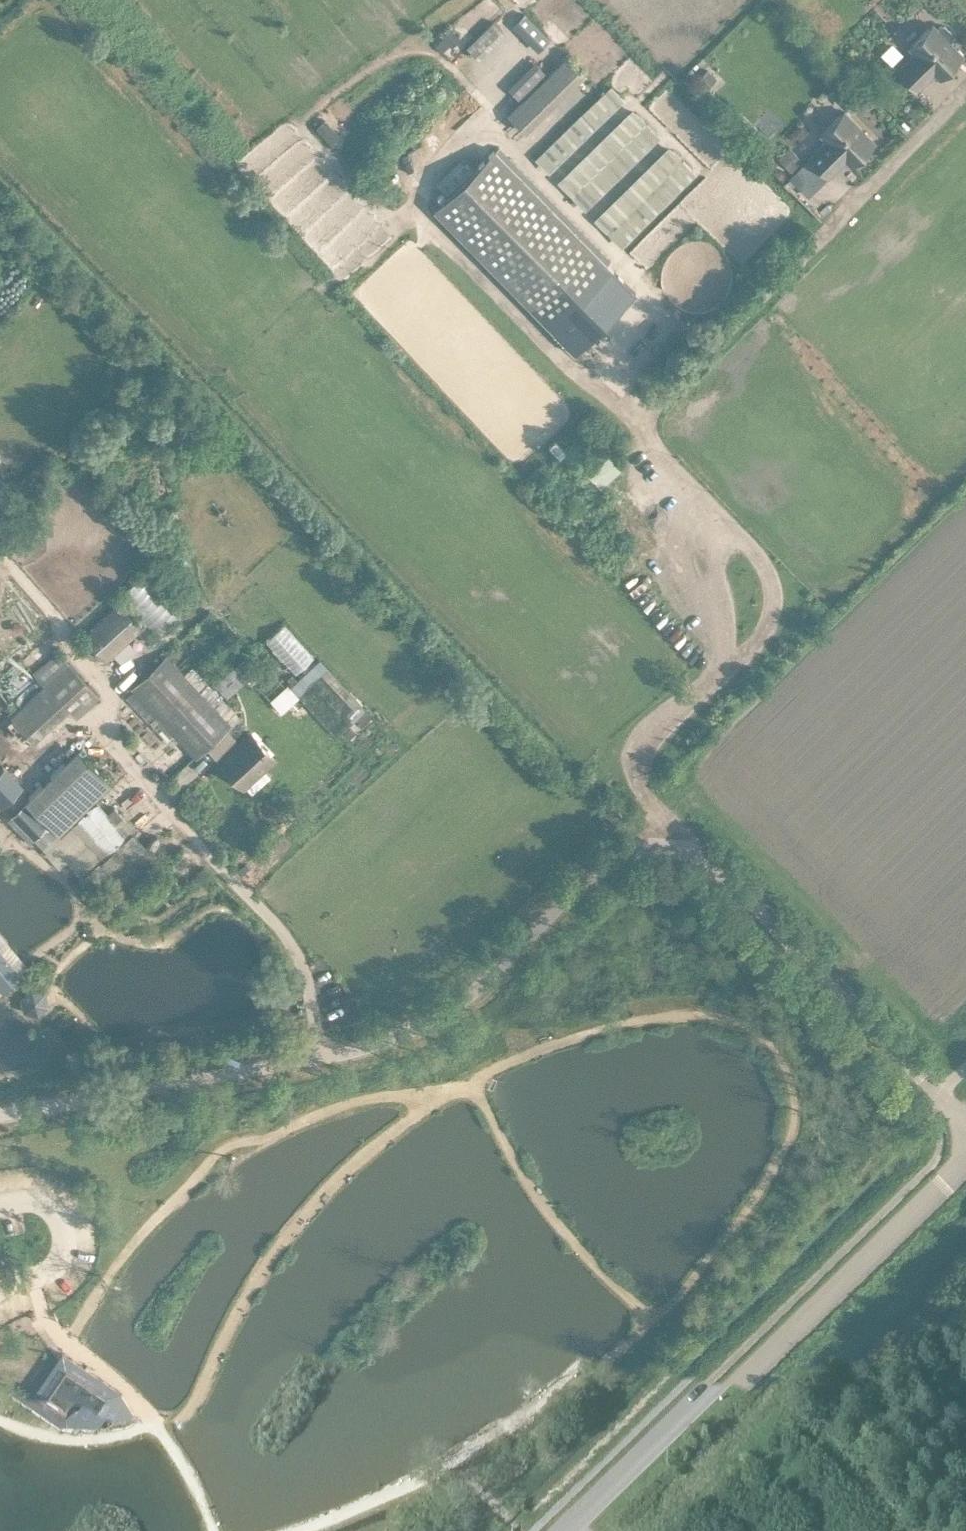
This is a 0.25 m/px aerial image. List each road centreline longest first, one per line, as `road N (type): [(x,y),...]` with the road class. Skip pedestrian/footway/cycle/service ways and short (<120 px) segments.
road 1 (unclassified): [(965,1122),(716,867),(691,847),(644,837),(587,860),(465,976),(385,1027),(0,1101)]
road 2 (tertiary): [(572,1530),(965,1140)]

